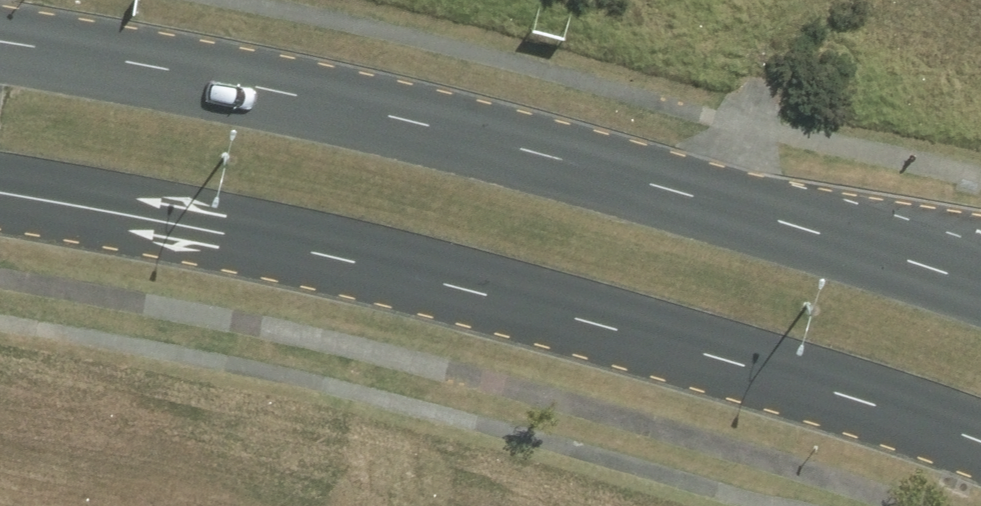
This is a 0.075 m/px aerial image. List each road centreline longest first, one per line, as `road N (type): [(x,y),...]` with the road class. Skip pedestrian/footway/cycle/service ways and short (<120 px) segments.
road 1 (secondary): [(980,442),(852,395),(330,253),(0,190)]
road 2 (secondary): [(0,43),(411,119),(980,283)]

